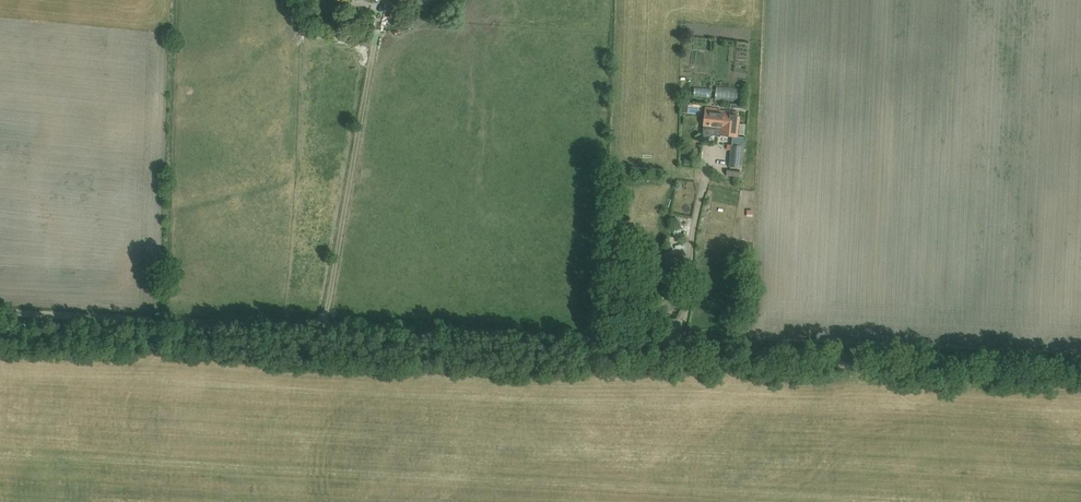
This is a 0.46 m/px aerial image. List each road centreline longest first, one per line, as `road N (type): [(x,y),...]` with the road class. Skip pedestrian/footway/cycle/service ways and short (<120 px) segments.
road 1 (track): [(0,313),(675,345),(688,357)]
road 2 (track): [(688,357),(1080,374)]
road 3 (track): [(319,327),(384,9)]
road 4 (track): [(675,345),(711,158)]

